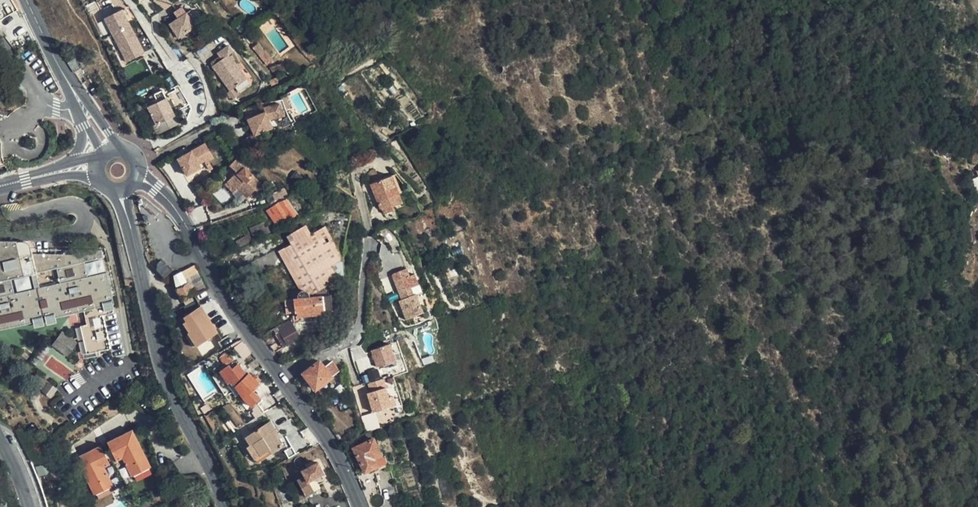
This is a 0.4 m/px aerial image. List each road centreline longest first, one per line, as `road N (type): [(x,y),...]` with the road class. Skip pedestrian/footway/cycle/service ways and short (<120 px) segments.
road 1 (tertiary): [(180,217),(251,337),(330,442),(360,506)]
road 2 (secondary): [(225,506),(166,383),(133,240)]

